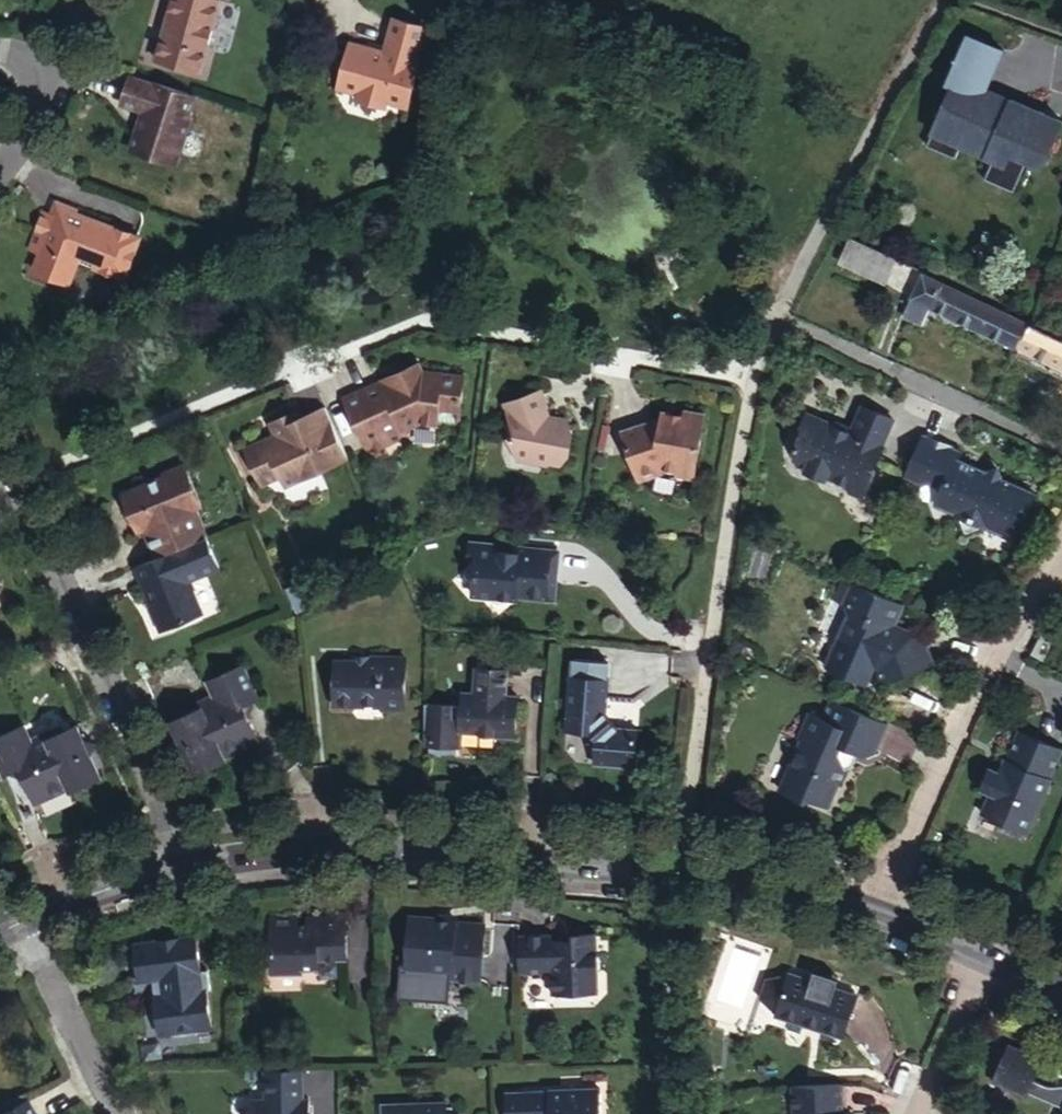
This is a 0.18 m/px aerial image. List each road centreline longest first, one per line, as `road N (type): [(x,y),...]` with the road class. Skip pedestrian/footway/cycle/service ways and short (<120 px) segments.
road 1 (residential): [(674,870),(718,539),(753,353),(772,313)]
road 2 (residential): [(674,870),(320,847),(187,859)]
road 3 (residential): [(0,449),(187,859)]
road 4 (residential): [(1061,989),(881,918),(674,870)]
road 5 (residential): [(772,313),(849,158),(950,0)]
road 6 (residential): [(1061,449),(772,313)]
road 7 (residential): [(19,920),(115,1113)]
road 8 (residential): [(187,859),(19,920)]

